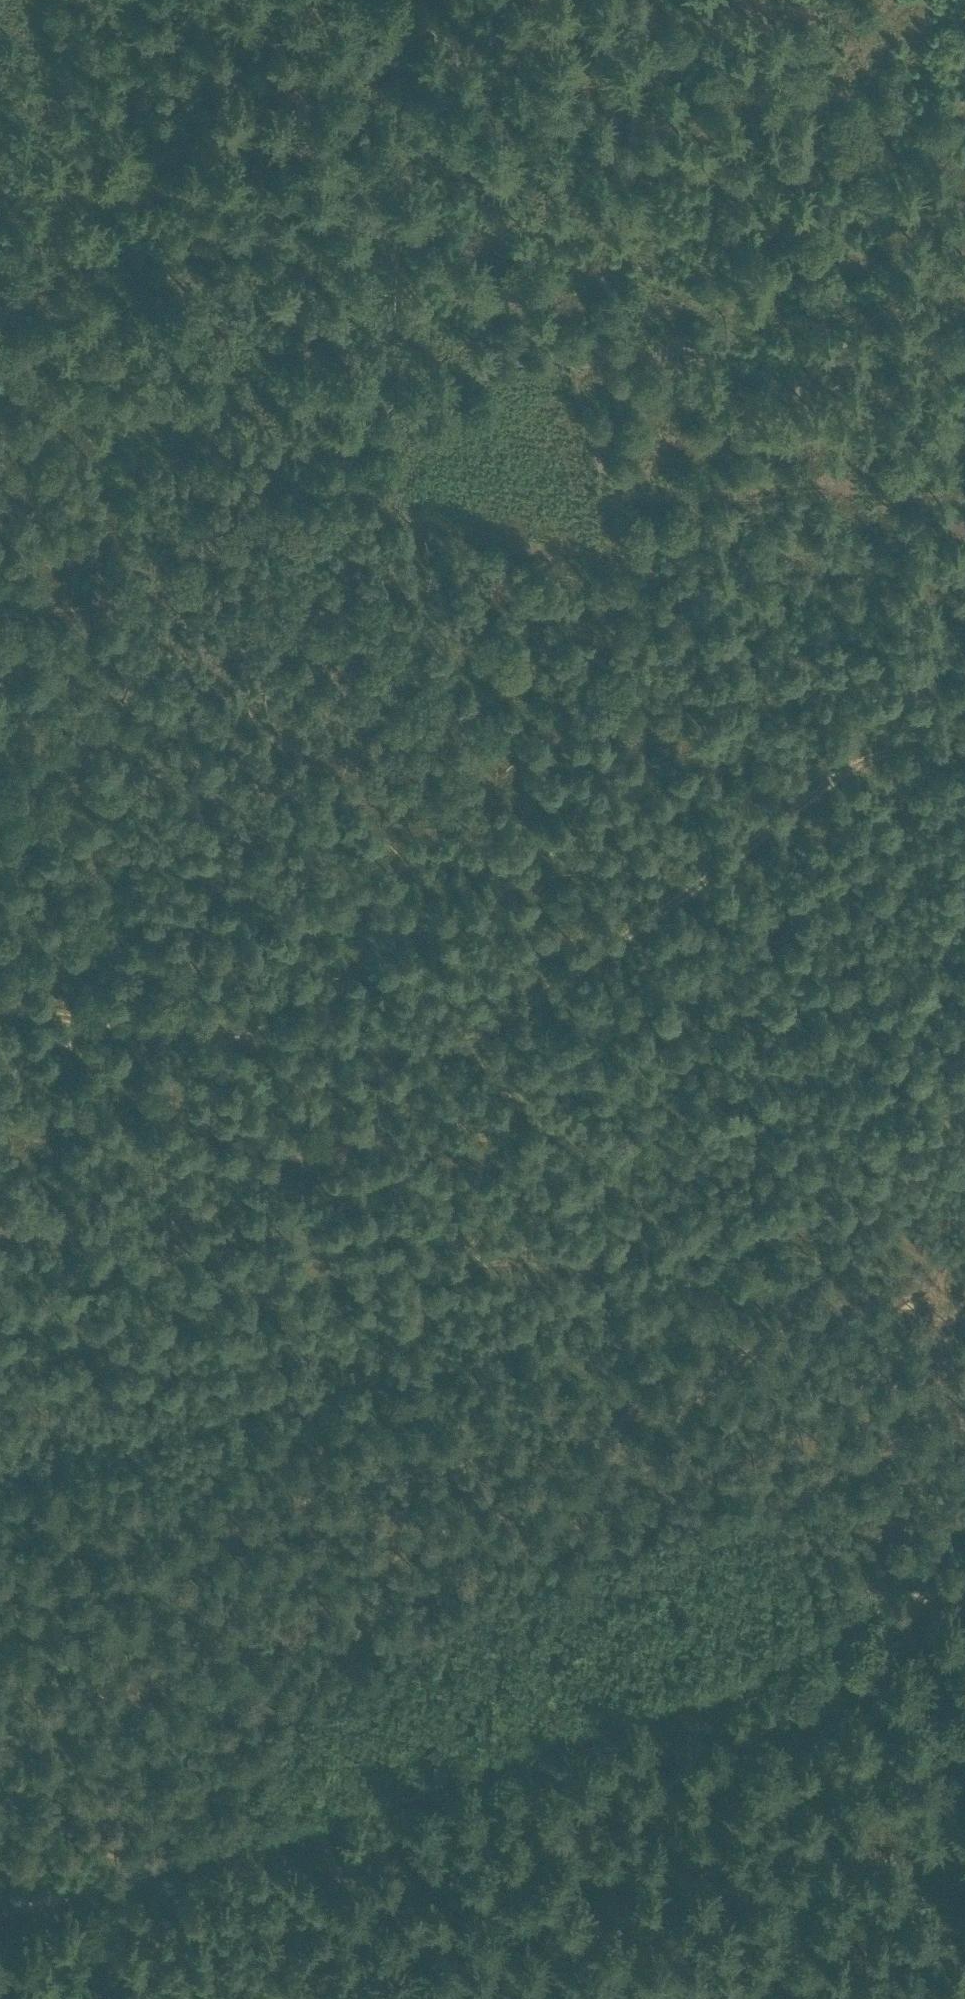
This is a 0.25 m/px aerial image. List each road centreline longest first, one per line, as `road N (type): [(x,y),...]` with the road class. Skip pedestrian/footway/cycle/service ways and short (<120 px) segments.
road 1 (track): [(0,1013),(463,1047),(708,883),(908,727),(964,642)]
road 2 (track): [(964,223),(0,261)]
road 3 (track): [(0,1913),(89,1892),(270,1830),(904,1603)]
road 4 (track): [(925,1261),(876,1226),(828,1215),(723,1247),(685,1240),(463,1047)]
road 5 (track): [(904,1603),(964,1876)]
road 6 (track): [(964,1475),(935,1270),(925,1261)]
road 7 (track): [(405,1998),(313,1814)]

